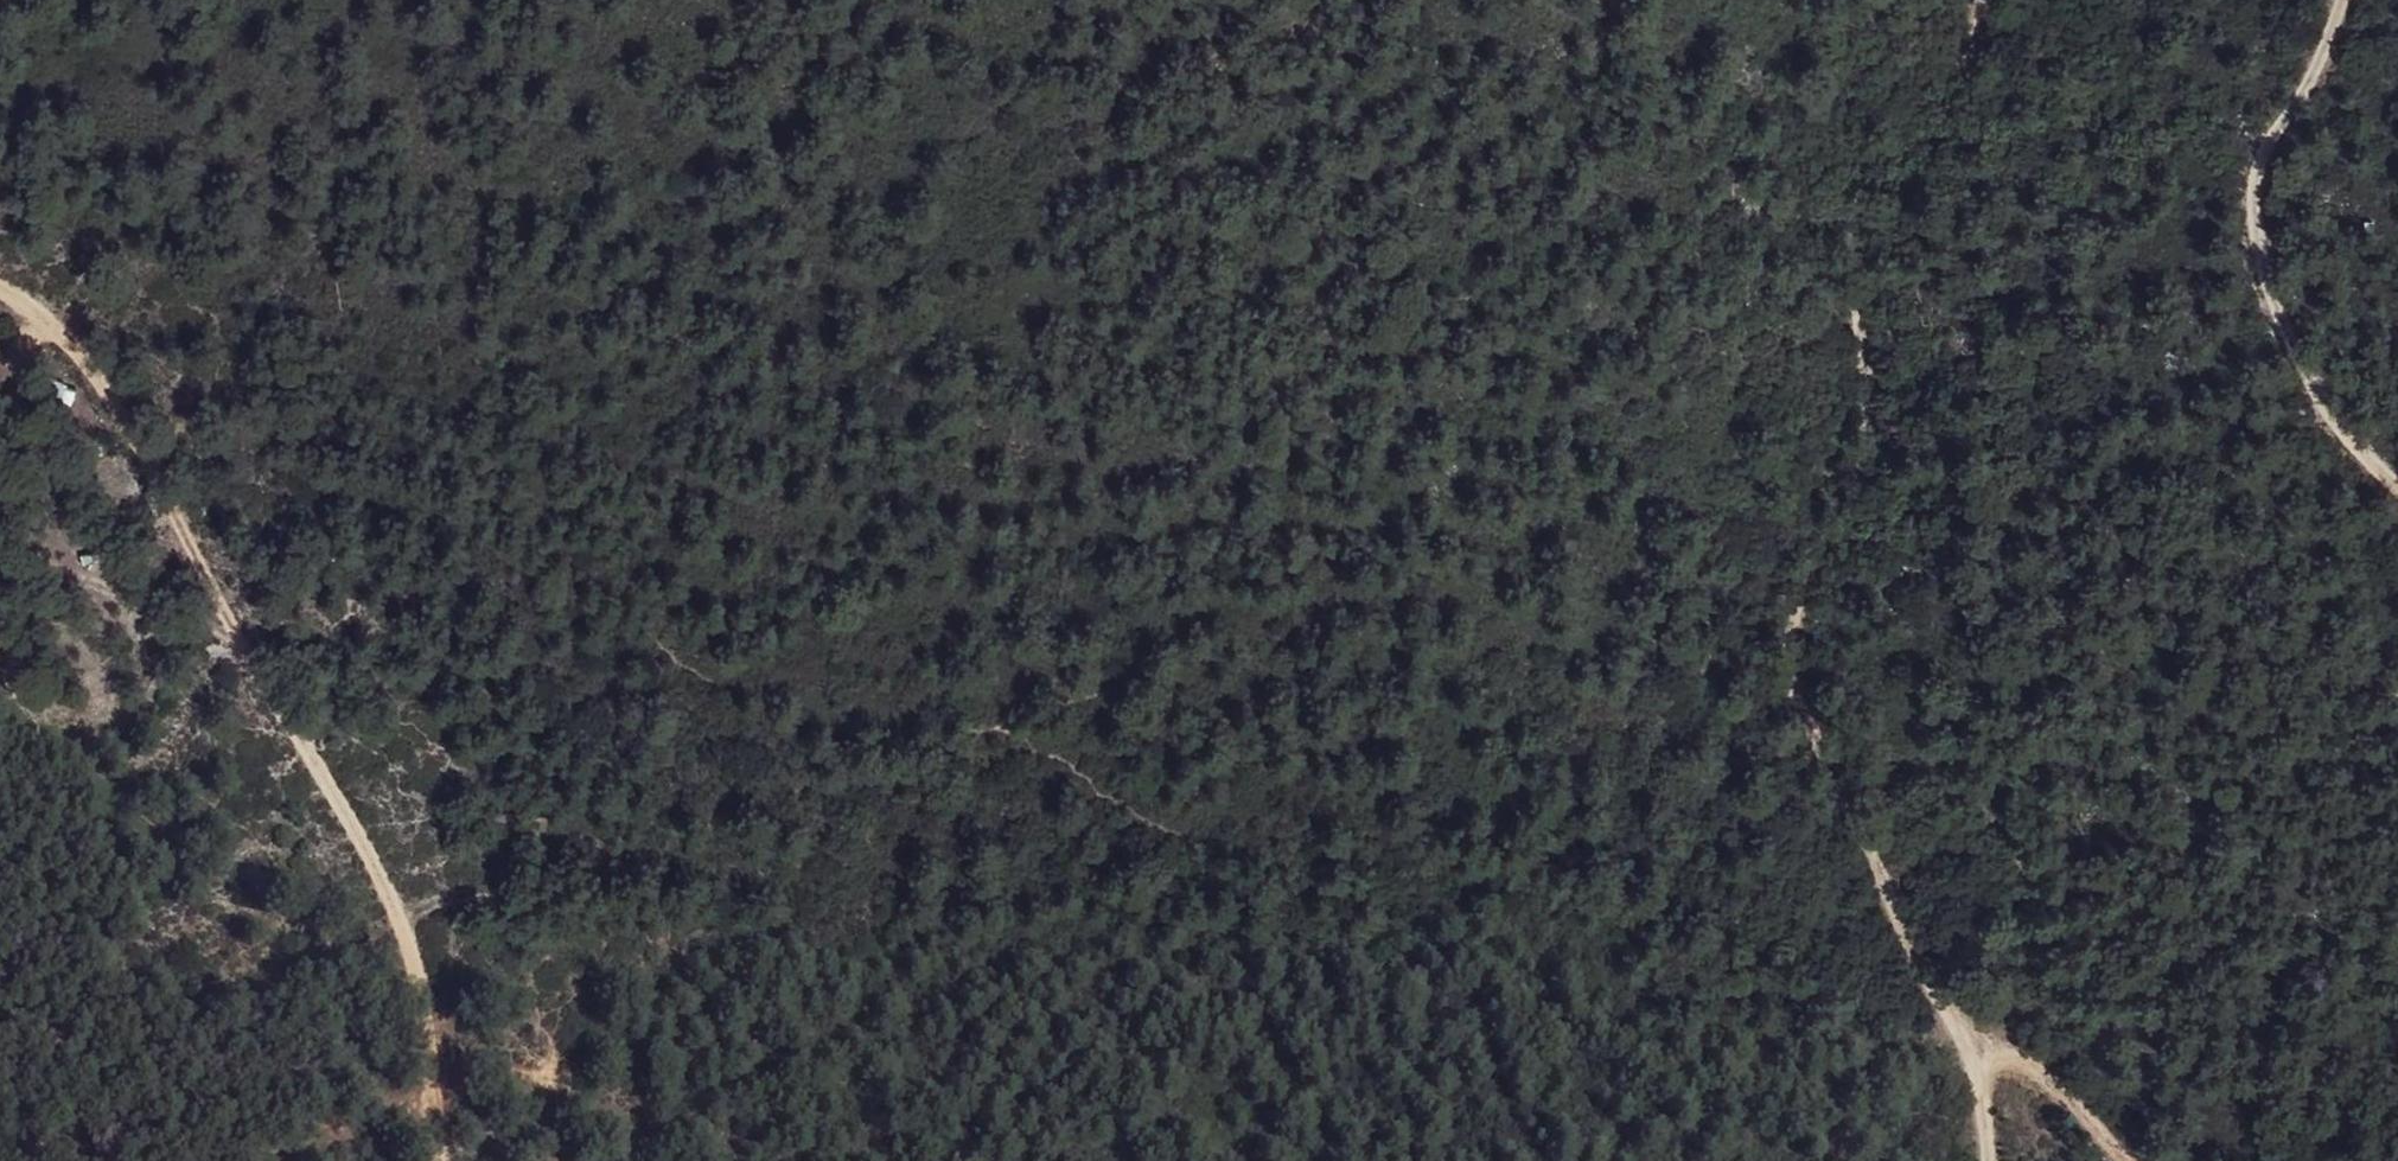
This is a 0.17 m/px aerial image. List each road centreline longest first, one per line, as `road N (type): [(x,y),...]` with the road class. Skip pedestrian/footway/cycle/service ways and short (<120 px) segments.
road 1 (track): [(0,283),(74,336),(166,480),(405,908),(443,1040),(440,1160)]
road 2 (track): [(2338,0),(2302,80),(2237,162),(2308,381),(2397,457)]
road 3 (track): [(1956,1040),(2043,1080),(2126,1160)]

